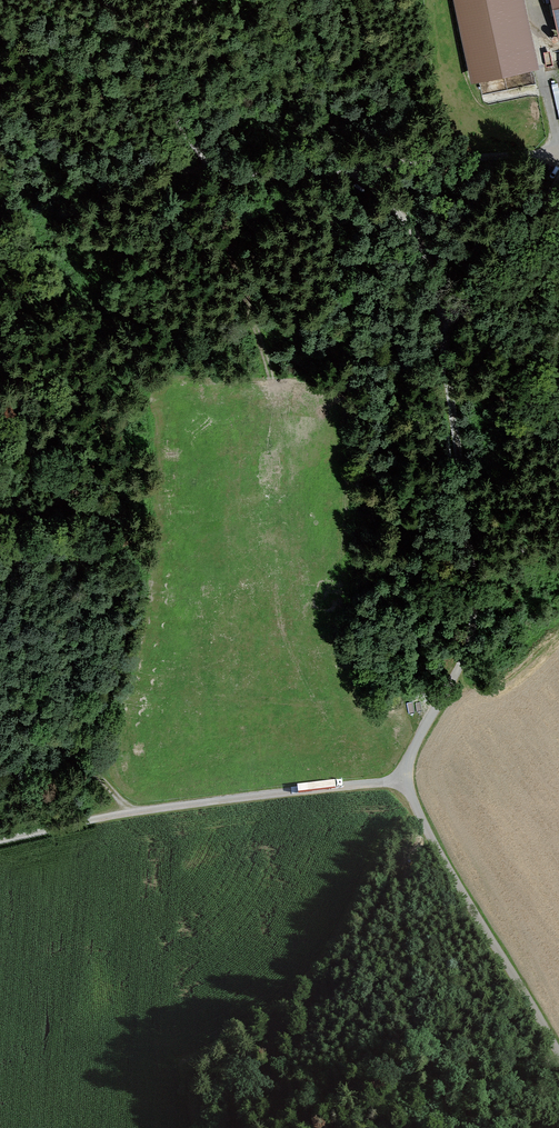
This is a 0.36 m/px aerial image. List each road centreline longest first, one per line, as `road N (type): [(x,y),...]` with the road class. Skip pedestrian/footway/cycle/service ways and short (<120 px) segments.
road 1 (track): [(558,1071),(401,784),(408,749),(453,674),(476,585),(446,292),(422,243),(365,168),(230,174),(195,151),(140,71),(113,0)]
road 2 (track): [(0,838),(114,811),(401,784)]
road 3 (track): [(0,80),(58,121),(145,157),(213,163)]
road 4 (track): [(365,168),(558,153)]

